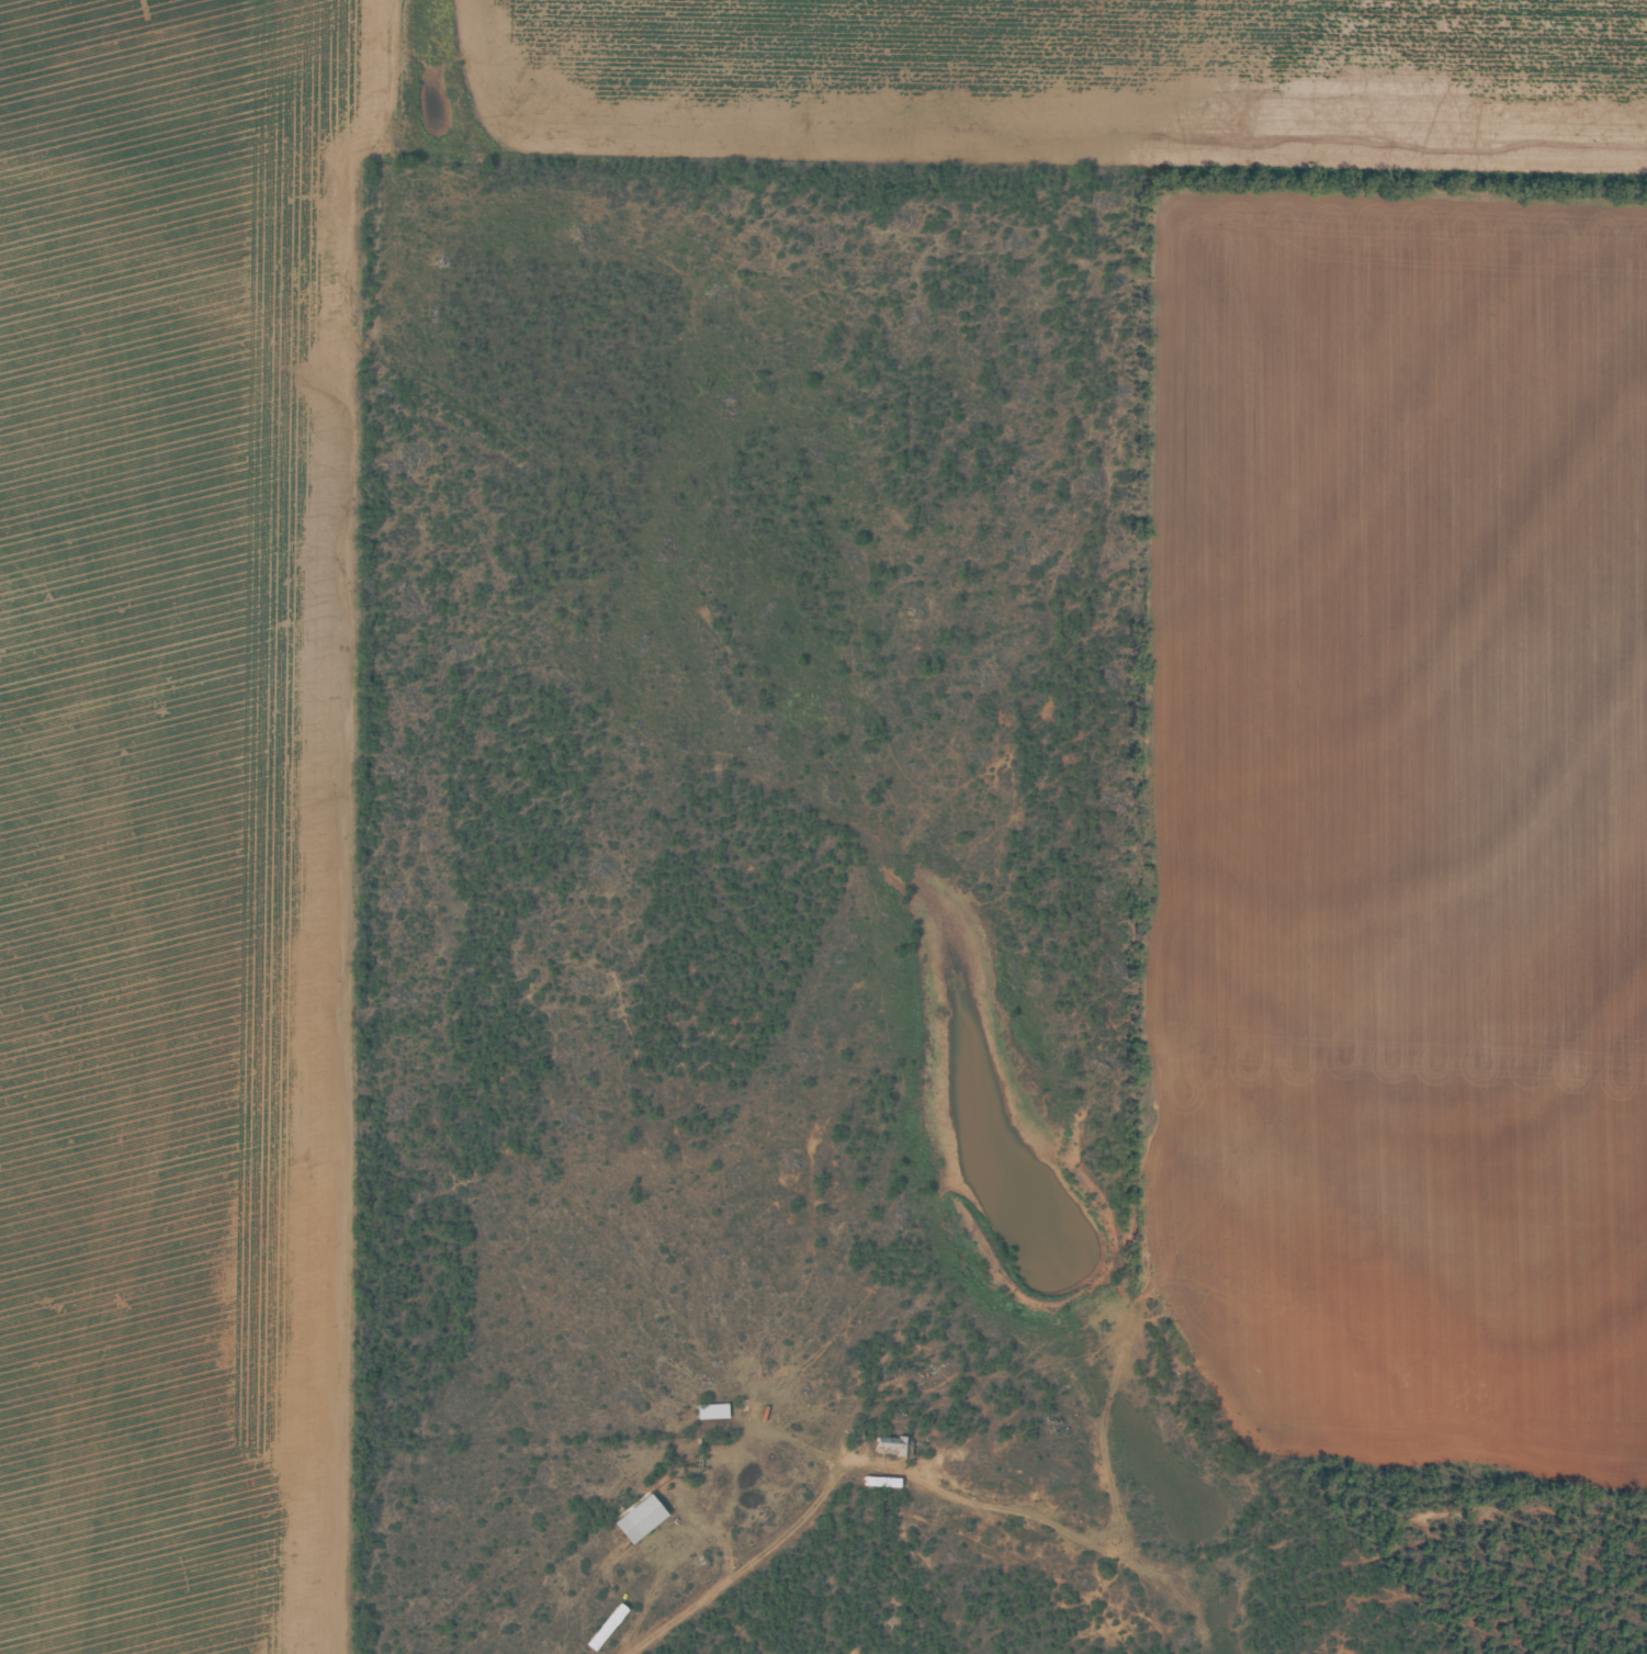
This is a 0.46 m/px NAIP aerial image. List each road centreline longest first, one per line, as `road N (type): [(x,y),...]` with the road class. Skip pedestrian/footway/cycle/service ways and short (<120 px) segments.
road 1 (residential): [(656,1653),(828,1509),(849,1440),(1009,1368)]

